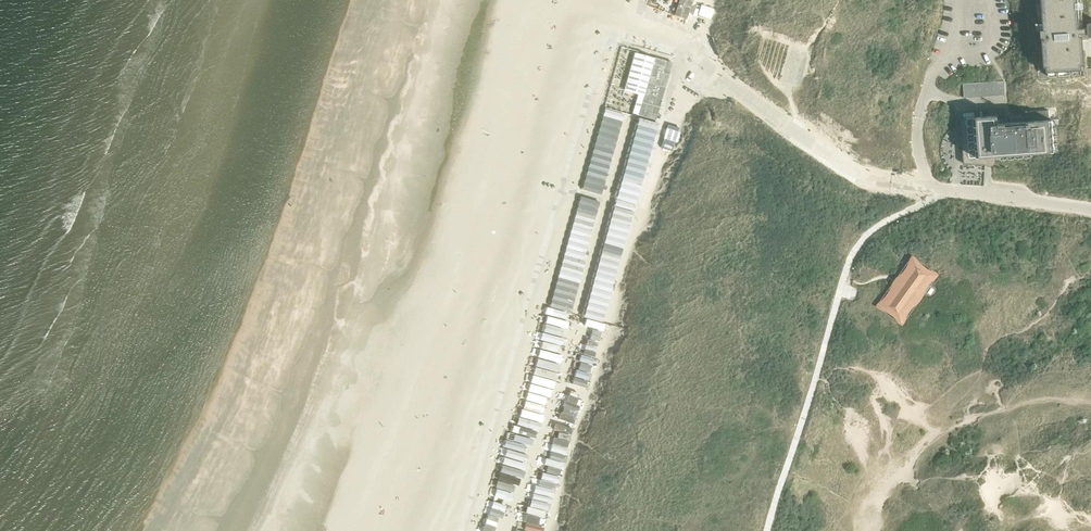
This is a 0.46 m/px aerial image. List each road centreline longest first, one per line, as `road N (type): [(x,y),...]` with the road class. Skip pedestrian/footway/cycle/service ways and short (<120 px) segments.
road 1 (track): [(740,86),(602,0)]
road 2 (unclassified): [(1090,208),(950,192)]

